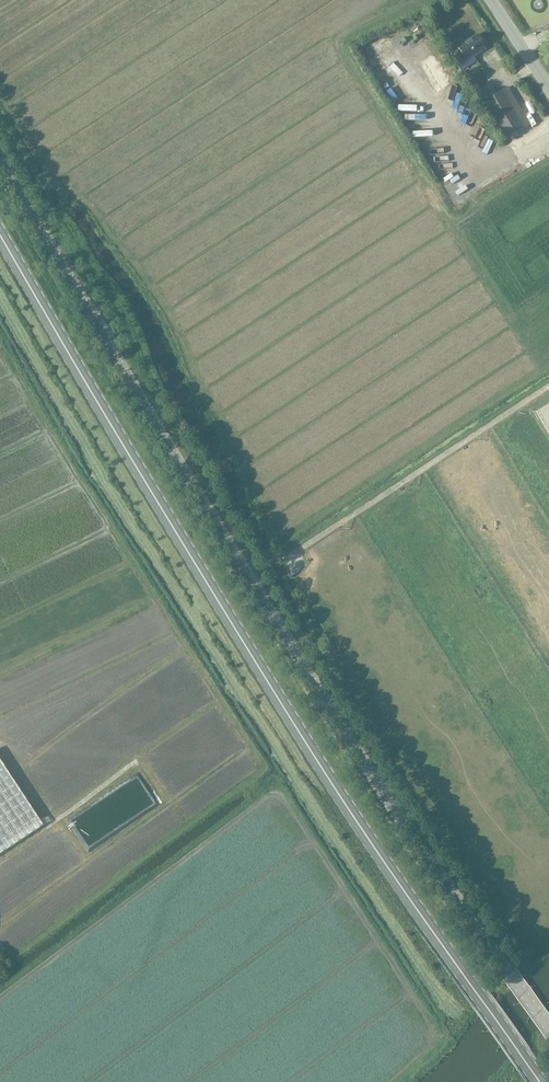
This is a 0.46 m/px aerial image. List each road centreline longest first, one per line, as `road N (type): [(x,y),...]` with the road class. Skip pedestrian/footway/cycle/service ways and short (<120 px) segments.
road 1 (unclassified): [(548,1028),(276,617),(0,153)]
road 2 (primary): [(539,1081),(315,757),(0,233)]

